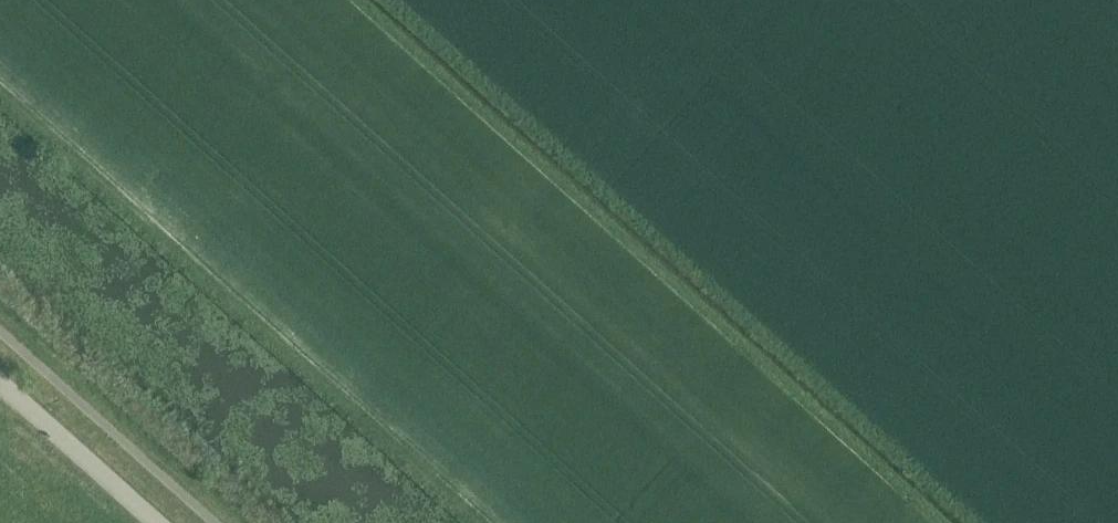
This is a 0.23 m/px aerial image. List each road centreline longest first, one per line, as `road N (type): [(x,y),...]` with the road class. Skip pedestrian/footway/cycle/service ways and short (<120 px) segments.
road 1 (unclassified): [(152,522),(0,388)]

